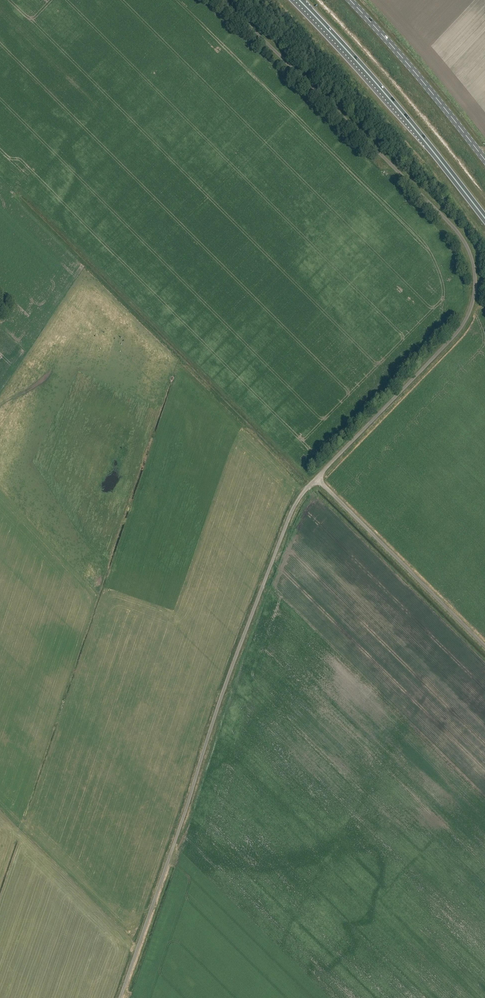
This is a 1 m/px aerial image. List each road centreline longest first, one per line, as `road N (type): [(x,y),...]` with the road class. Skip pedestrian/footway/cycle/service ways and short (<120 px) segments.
road 1 (unclassified): [(120,997),(294,506),(459,330),(475,287),(472,259),(454,228),(222,0)]
road 2 (trunk): [(484,219),(298,0)]
road 3 (track): [(484,646),(317,479)]
road 4 (secondary): [(484,161),(349,0)]

